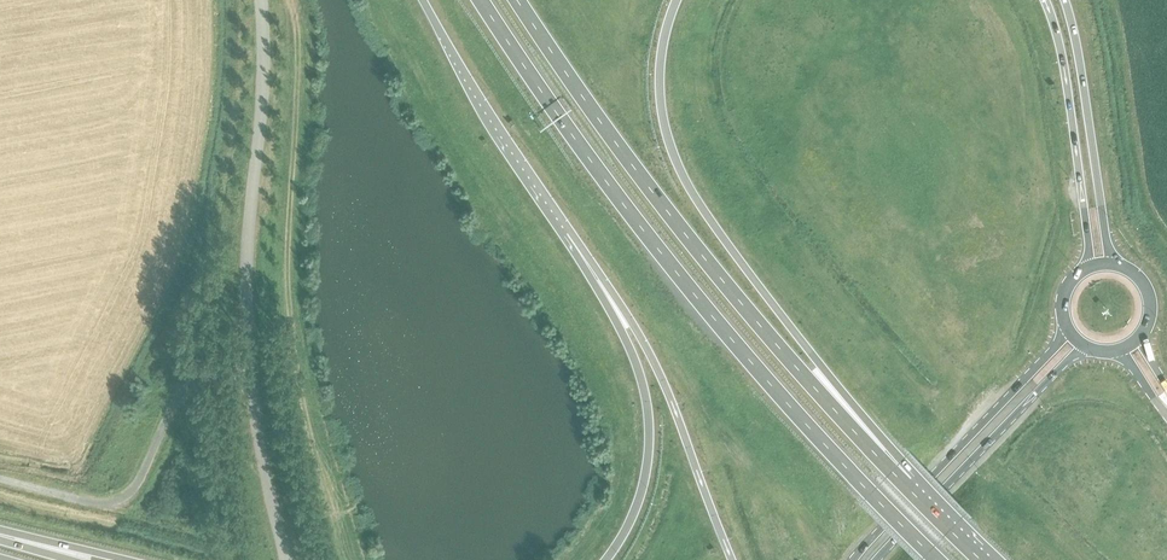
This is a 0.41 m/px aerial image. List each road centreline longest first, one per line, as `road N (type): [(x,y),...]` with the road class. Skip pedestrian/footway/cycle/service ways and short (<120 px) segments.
road 1 (trunk): [(481,0),(698,297),(937,559)]
road 2 (trunk): [(905,485),(708,261),(521,0)]
road 3 (trunk): [(905,485),(902,460),(762,289),(678,163),(660,73),(676,0)]
road 4 (unclassified): [(285,559),(262,462),(248,324),(263,0)]
road 5 (trunk): [(569,230),(660,372),(733,559)]
road 6 (trunk): [(569,230),(624,333),(649,417),(644,483),(606,559)]
road 7 (track): [(0,478),(94,503),(115,502),(136,487),(183,391),(252,371)]
road 8 (trunk): [(1065,327),(1022,384),(855,559)]
road 9 (trunk): [(876,559),(1086,348)]
road 10 (trunk): [(423,0),(569,230)]
road 11 (trunk): [(1045,0),(1069,99),(1090,267)]
road 12 (trunk): [(1115,265),(1067,0)]
road 13 (trunk): [(122,559),(0,529)]

